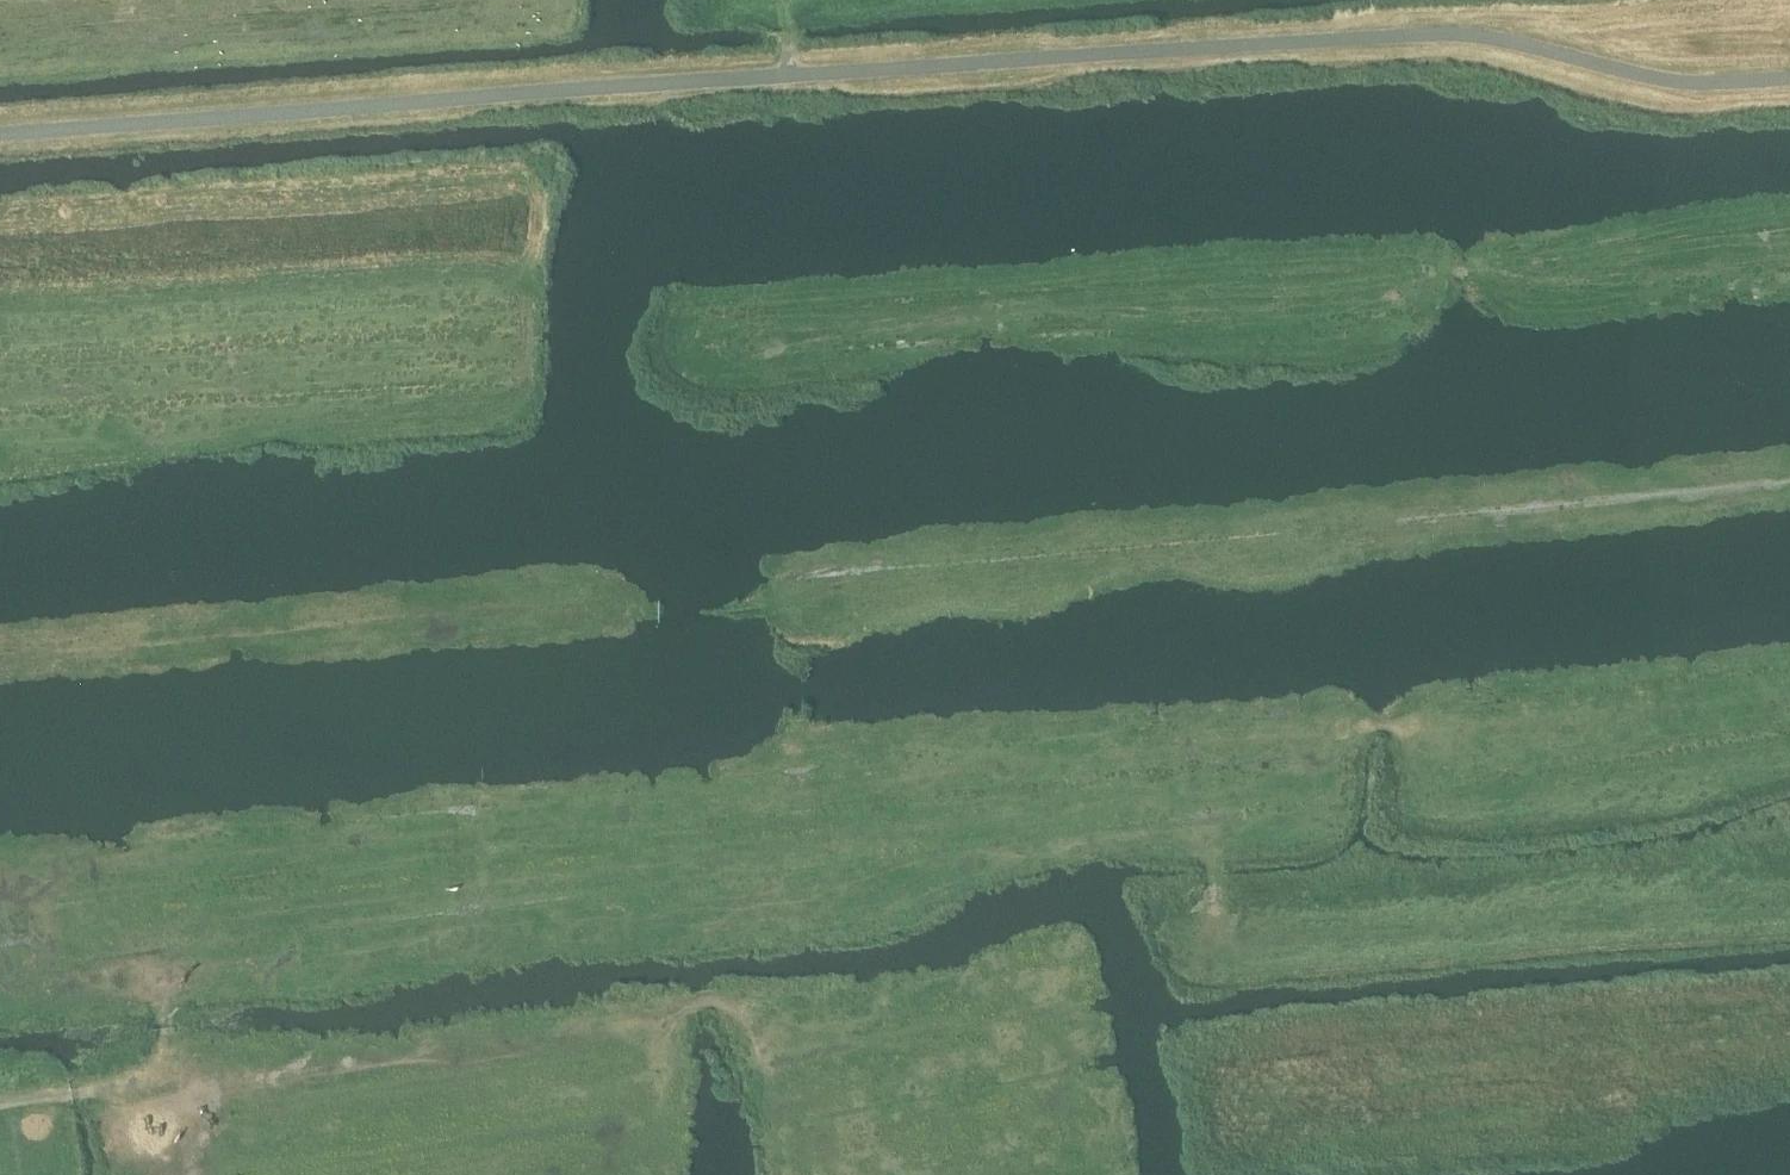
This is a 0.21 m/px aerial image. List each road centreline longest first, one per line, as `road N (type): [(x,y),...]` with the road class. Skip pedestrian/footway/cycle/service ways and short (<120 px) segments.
road 1 (unclassified): [(0,134),(1405,36),(1486,40),(1655,80),(1789,81)]

